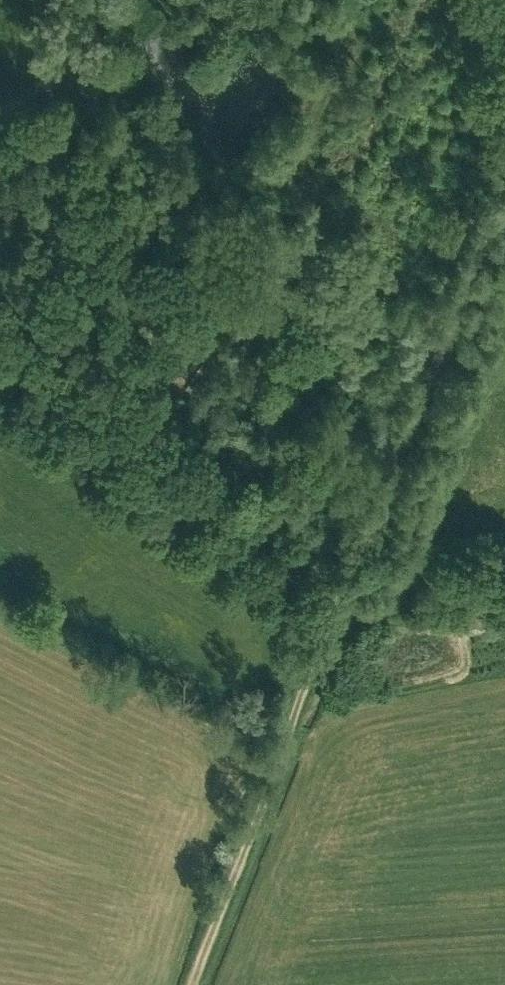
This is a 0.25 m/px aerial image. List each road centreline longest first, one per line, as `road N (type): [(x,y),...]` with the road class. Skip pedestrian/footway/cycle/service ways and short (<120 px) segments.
road 1 (track): [(334,611),(504,192)]
road 2 (track): [(334,611),(0,360)]
road 3 (track): [(191,984),(334,611)]

